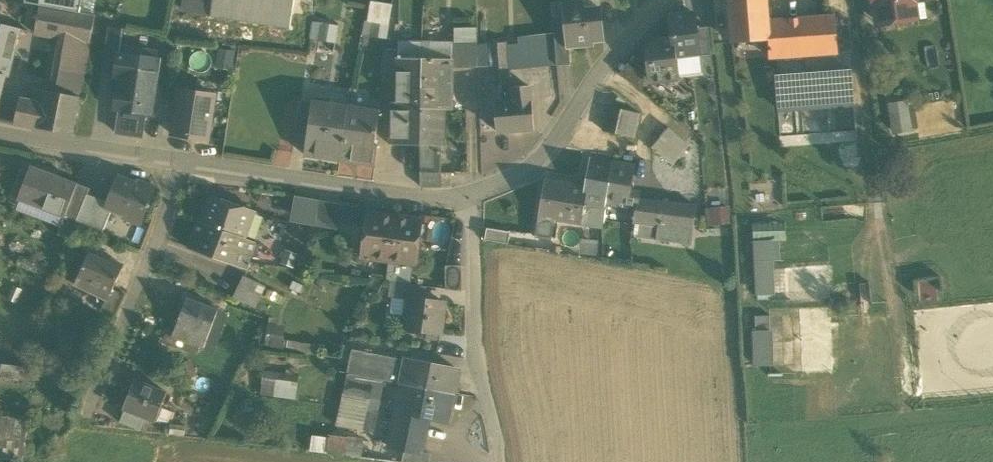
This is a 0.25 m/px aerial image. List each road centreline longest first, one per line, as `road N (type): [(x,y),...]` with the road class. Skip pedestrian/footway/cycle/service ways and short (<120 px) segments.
road 1 (residential): [(0,133),(180,167),(439,199),(538,158),(612,48),(664,0)]
road 2 (track): [(496,461),(495,424),(471,352),(477,189)]

